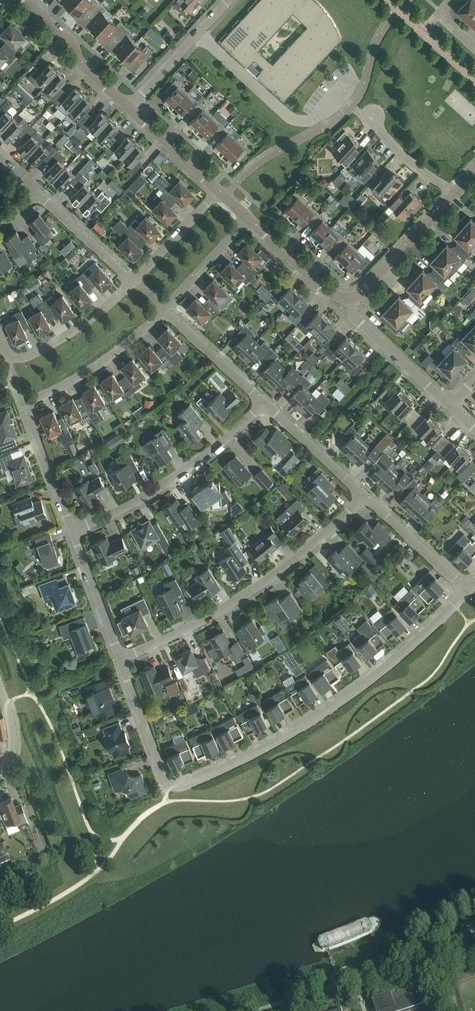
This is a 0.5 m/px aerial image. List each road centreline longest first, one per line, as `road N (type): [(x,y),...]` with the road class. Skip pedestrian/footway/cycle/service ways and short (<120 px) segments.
road 1 (residential): [(120,658),(169,786),(183,786),(310,723),(389,671),(466,588)]
road 2 (residential): [(120,658),(209,621),(285,576),(367,495)]
road 3 (residential): [(165,309),(101,364),(29,407),(72,530)]
road 4 (residential): [(72,530),(141,505),(207,461),(264,402)]
road 5 (residential): [(0,335),(9,359),(24,358),(97,315),(133,283)]
road 6 (residential): [(454,198),(338,92)]
road 7 (residential): [(352,315),(454,198)]
road 8 (residential): [(20,0),(131,107)]
road 9 (residential): [(131,107),(224,0)]
road 10 (residential): [(455,410),(352,315)]
road 11 (residential): [(249,220),(352,315)]
road 12 (residential): [(367,495),(264,402)]
road 13 (residential): [(72,530),(120,658)]
road 14 (residential): [(264,402),(165,309)]
road 15 (residential): [(466,588),(367,495)]
road 16 (residential): [(133,283),(38,193)]
road 17 (residential): [(133,283),(217,191)]
road 18 (residential): [(249,220),(165,309)]
road 19 (residential): [(131,107),(217,191)]

